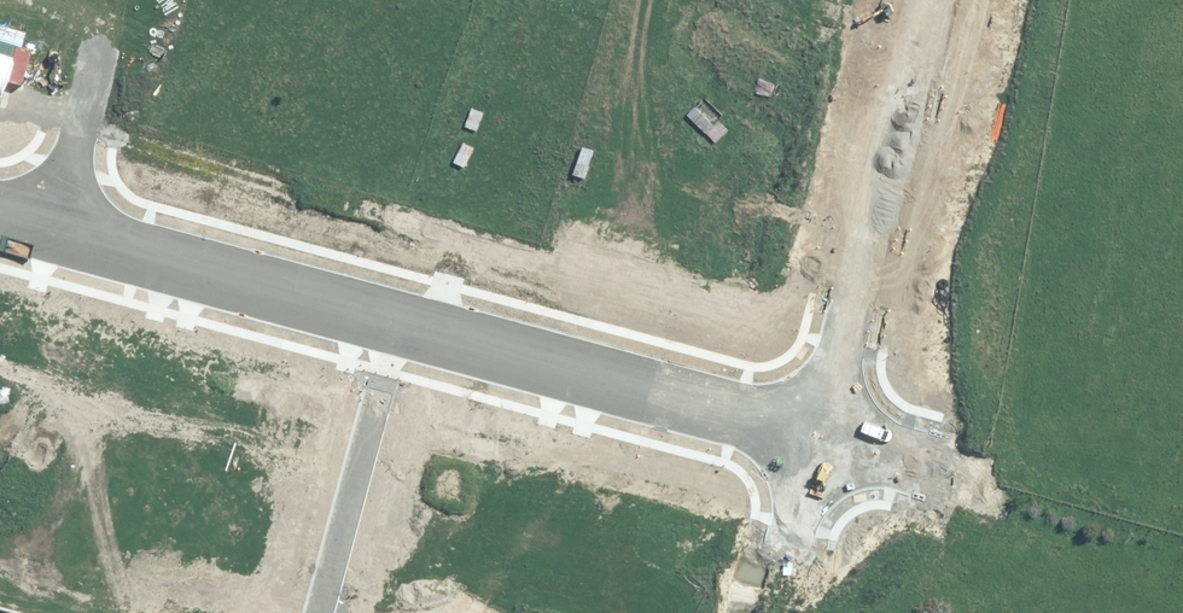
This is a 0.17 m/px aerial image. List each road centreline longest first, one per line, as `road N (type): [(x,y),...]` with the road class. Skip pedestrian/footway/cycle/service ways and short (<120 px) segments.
road 1 (residential): [(0,215),(819,435)]
road 2 (residential): [(933,0),(819,435)]
road 3 (unknown): [(56,230),(119,0)]
road 4 (residential): [(819,435),(772,612)]
road 5 (residential): [(819,435),(936,466)]

